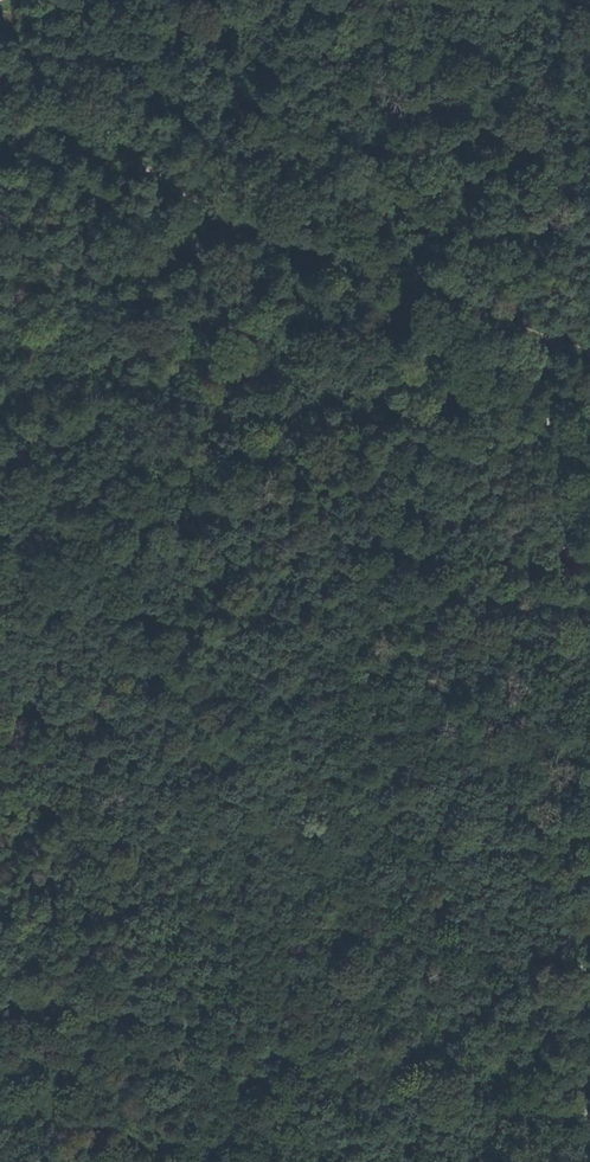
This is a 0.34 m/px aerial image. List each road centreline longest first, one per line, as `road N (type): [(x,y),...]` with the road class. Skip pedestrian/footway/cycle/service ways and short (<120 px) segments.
road 1 (track): [(533,339),(583,761),(555,1021),(582,1161)]
road 2 (track): [(0,28),(187,201),(589,362)]
road 3 (track): [(242,0),(187,201)]

